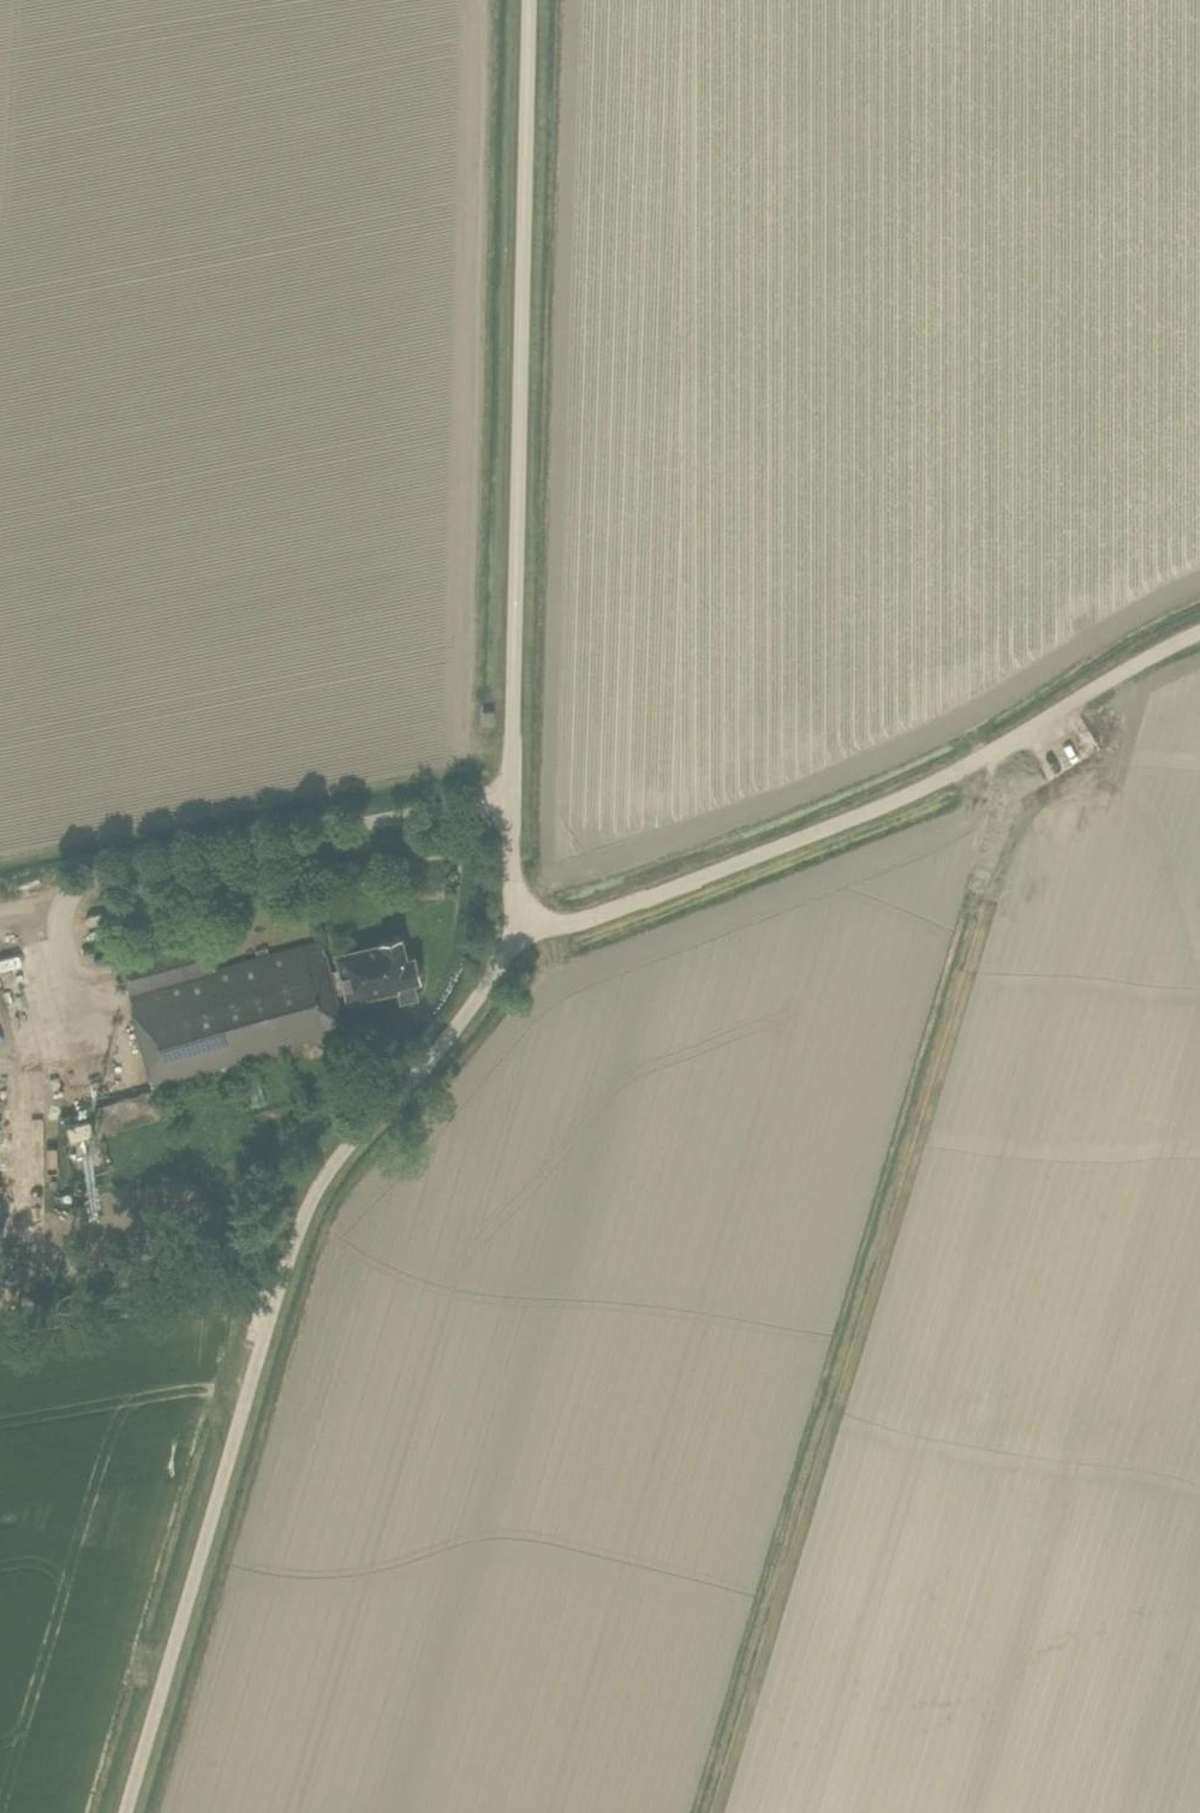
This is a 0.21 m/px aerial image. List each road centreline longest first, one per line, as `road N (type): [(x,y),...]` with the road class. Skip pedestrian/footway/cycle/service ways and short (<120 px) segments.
road 1 (unclassified): [(1199,632),(970,763),(577,923),(531,933),(514,910),(509,805),(529,0)]

